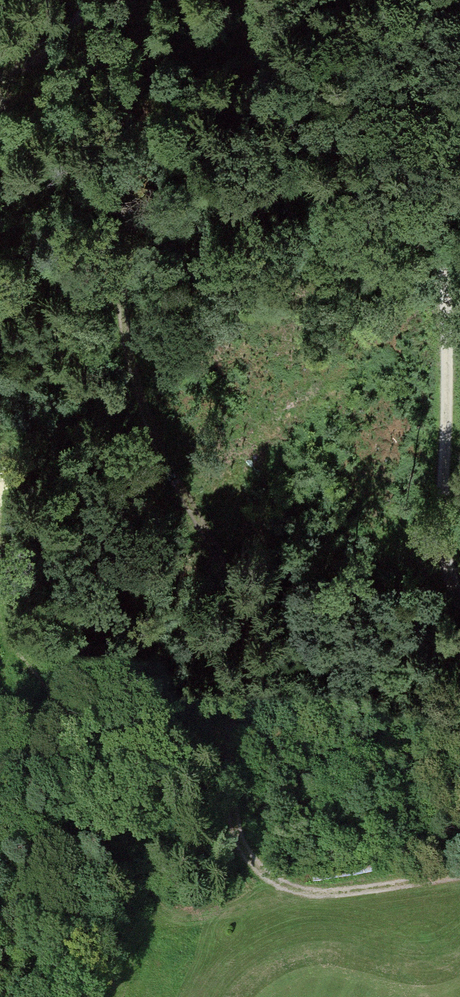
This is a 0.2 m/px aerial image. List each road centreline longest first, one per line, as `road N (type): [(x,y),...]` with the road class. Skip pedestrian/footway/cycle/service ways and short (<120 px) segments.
road 1 (track): [(459,878),(293,891),(267,873),(241,835),(232,798),(245,731),(246,635),(228,580),(161,454),(125,324),(124,219),(144,121)]
road 2 (track): [(459,573),(452,390),(459,164)]

